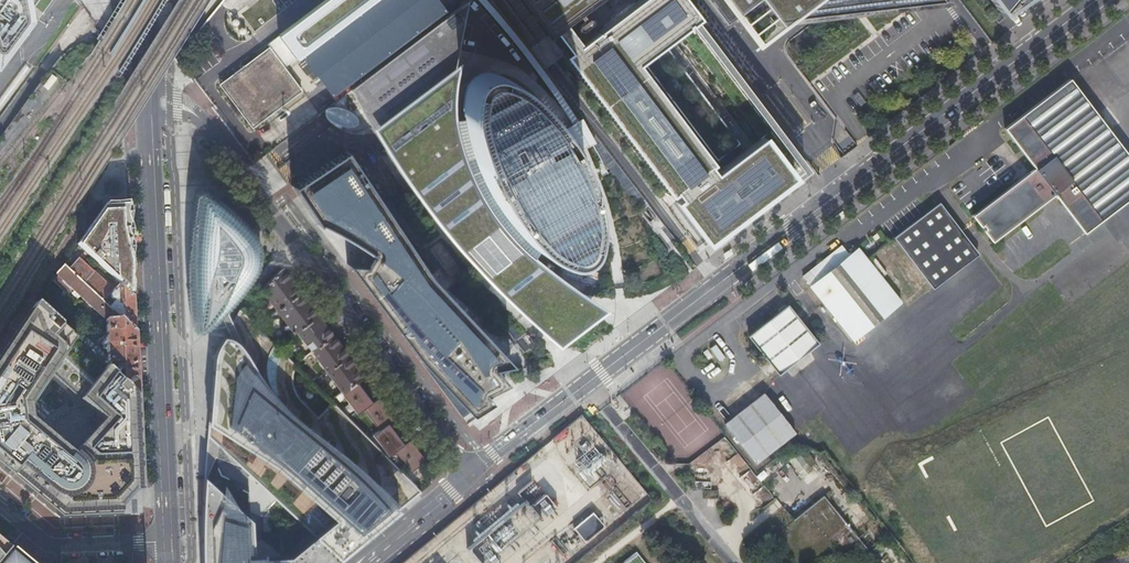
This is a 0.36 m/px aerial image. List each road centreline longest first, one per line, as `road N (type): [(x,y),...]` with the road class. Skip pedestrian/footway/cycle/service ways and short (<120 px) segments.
road 1 (residential): [(468,475),(1095,0)]
road 2 (residential): [(468,475),(196,114),(148,100)]
road 3 (secondary): [(168,541),(148,100)]
road 4 (residential): [(168,541),(53,547),(0,505)]
road 5 (residential): [(366,562),(468,475)]

